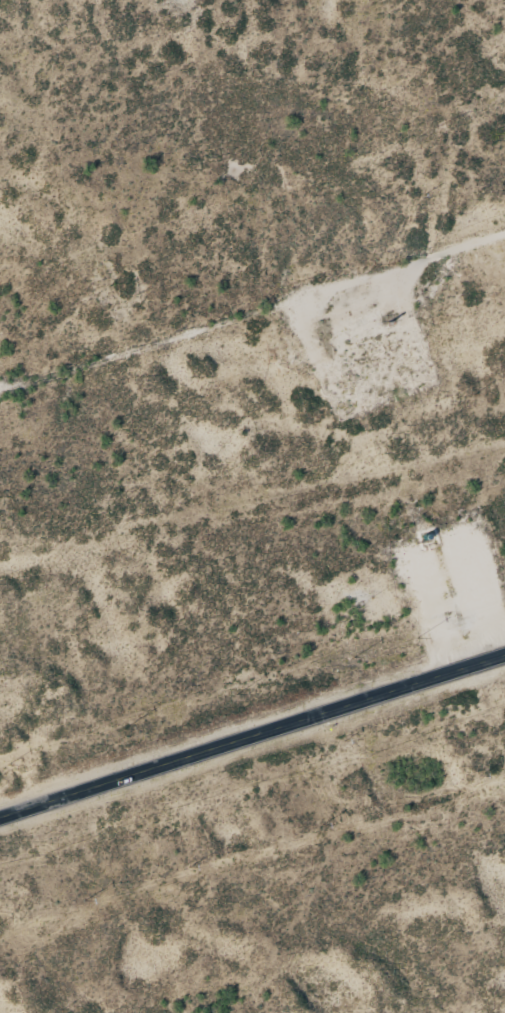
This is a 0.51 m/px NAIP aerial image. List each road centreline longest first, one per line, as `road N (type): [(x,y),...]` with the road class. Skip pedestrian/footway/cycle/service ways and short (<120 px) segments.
road 1 (track): [(0,424),(504,251)]
road 2 (secondary): [(0,815),(504,653)]

